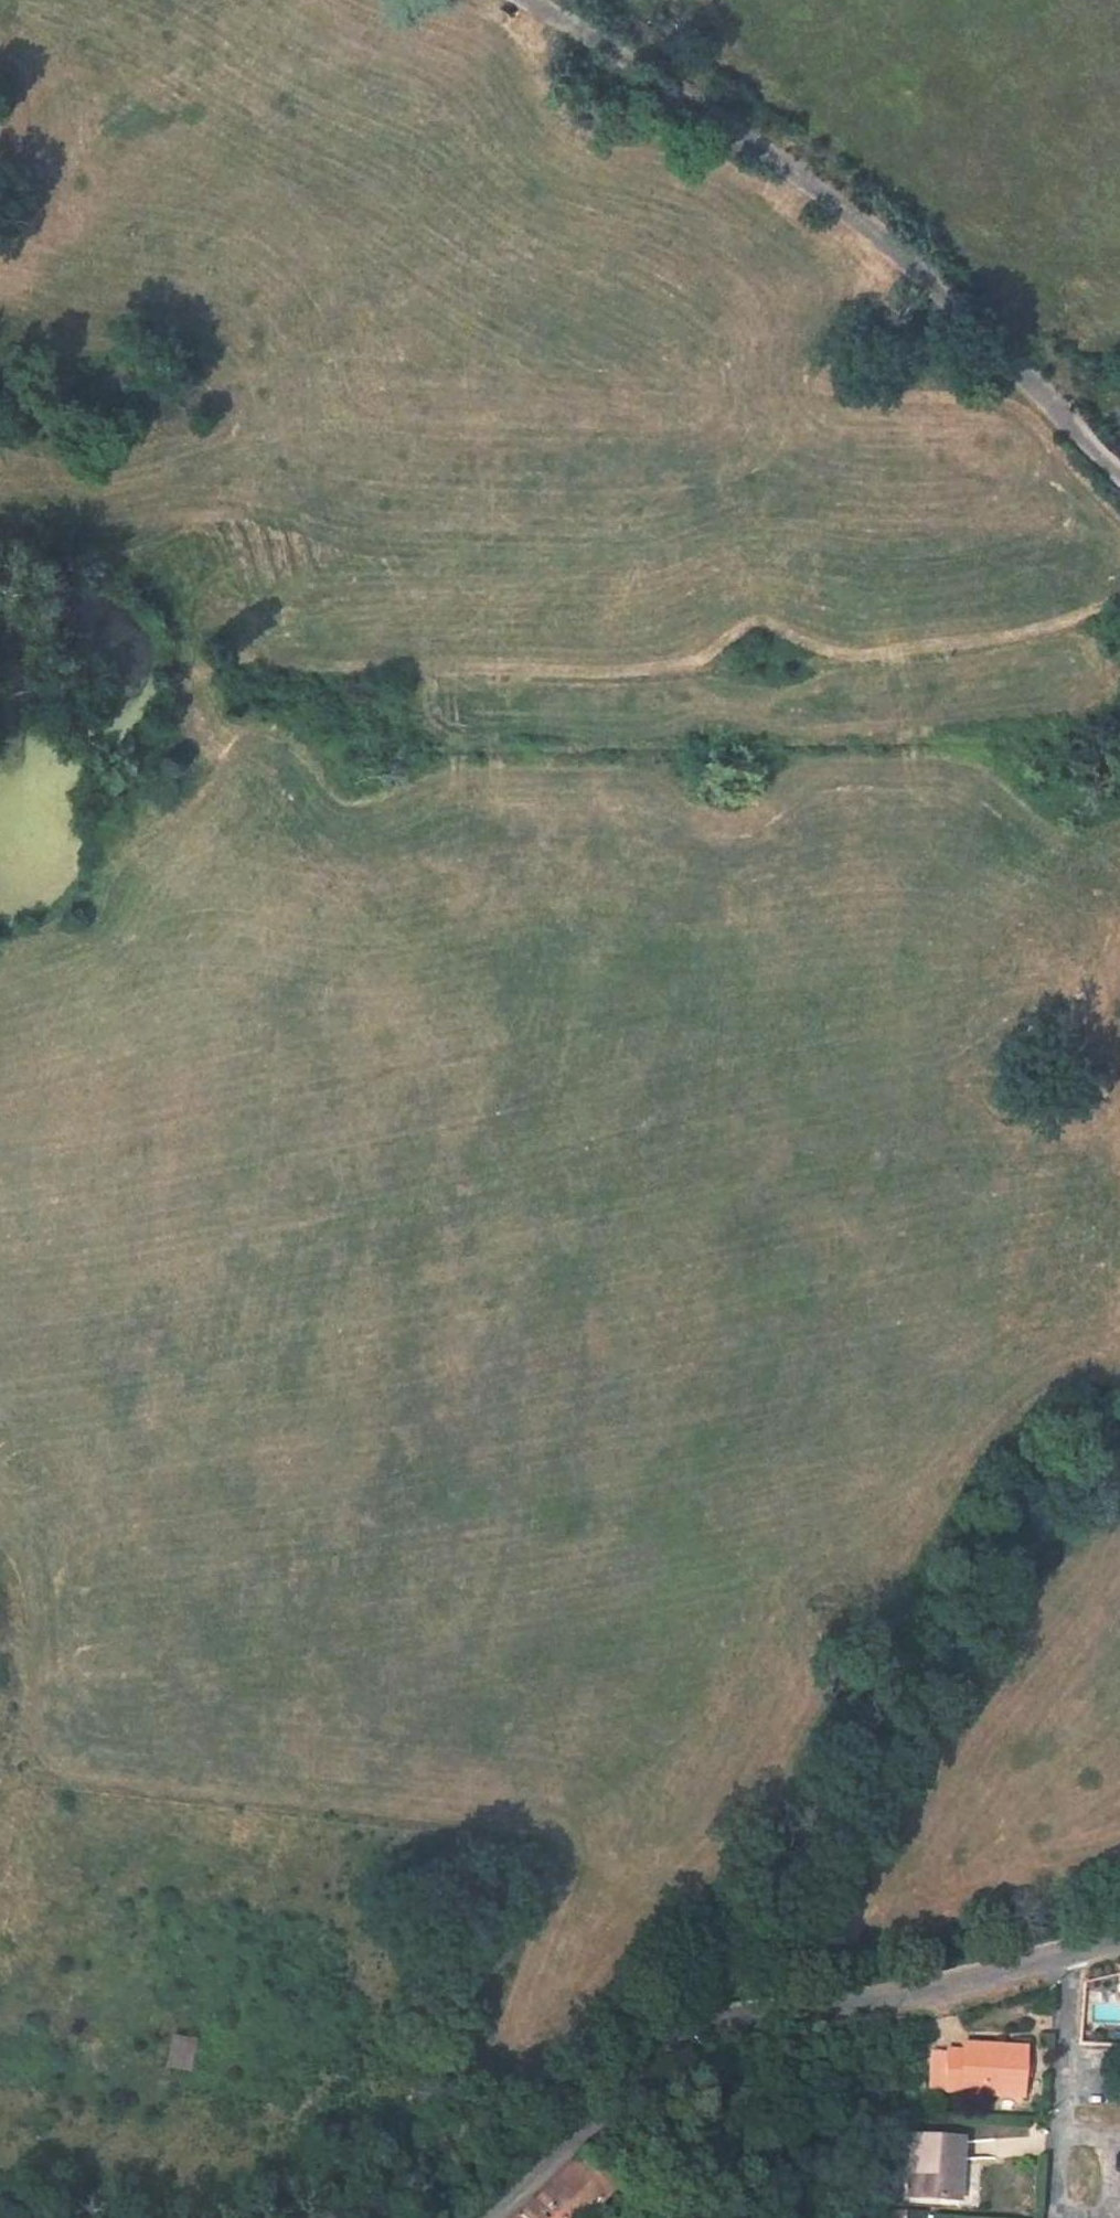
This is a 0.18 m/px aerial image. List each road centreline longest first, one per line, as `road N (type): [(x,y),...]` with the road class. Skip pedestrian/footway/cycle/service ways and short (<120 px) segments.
road 1 (residential): [(1068,1963),(741,2025),(664,2063),(496,2217)]
road 2 (residential): [(1068,1963),(1062,2142)]

